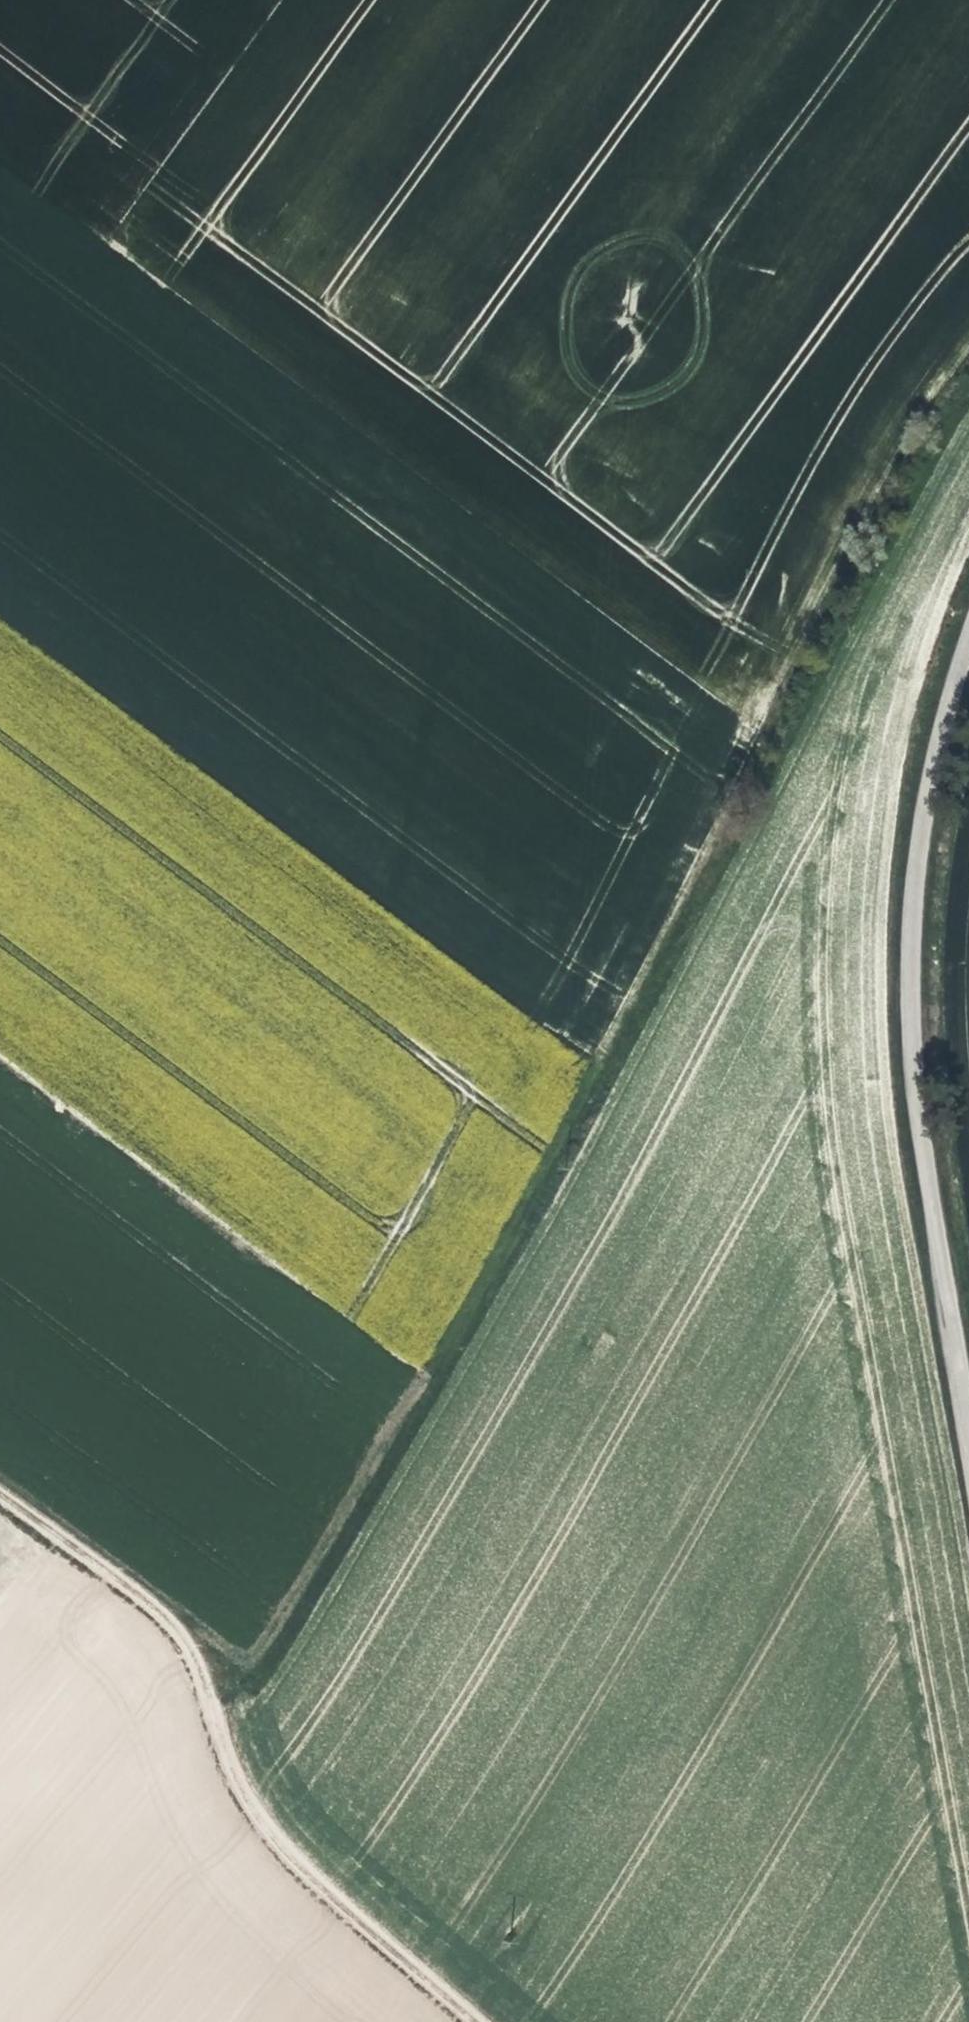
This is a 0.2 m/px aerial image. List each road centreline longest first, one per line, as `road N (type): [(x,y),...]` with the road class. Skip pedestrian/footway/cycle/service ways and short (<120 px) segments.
road 1 (track): [(968,1432),(907,1042),(914,836),(968,638)]
road 2 (track): [(473,2021),(290,1859),(239,1784),(204,1664),(174,1621),(0,1493)]

